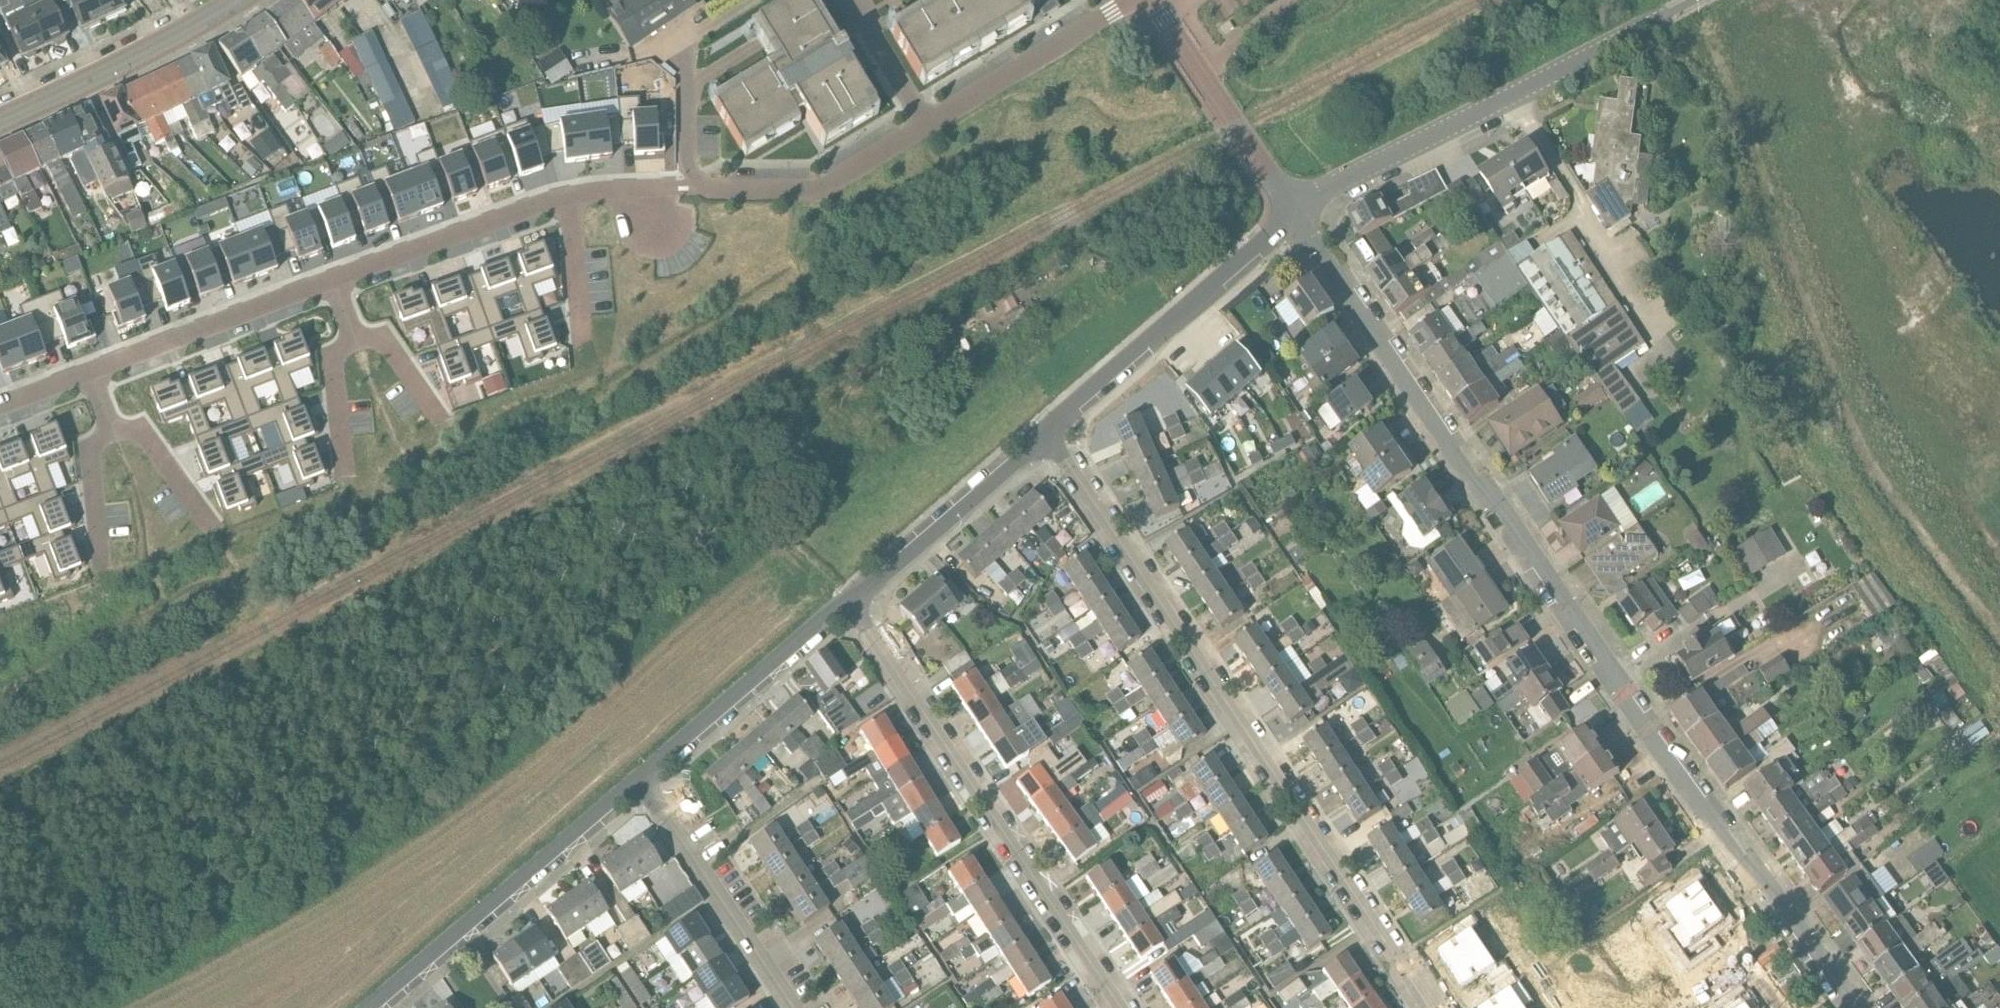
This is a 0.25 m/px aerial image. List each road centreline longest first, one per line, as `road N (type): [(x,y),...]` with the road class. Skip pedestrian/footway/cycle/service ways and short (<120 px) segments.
road 1 (residential): [(0,408),(531,209),(608,193),(823,187),(1130,0)]
road 2 (residential): [(1851,1007),(1292,212)]
road 3 (residential): [(1427,1007),(1048,432)]
road 4 (residential): [(1121,1007),(849,600)]
road 5 (unclassified): [(1694,0),(1292,212)]
road 6 (residential): [(372,1007),(640,777)]
road 7 (residential): [(1048,432),(1292,212)]
road 8 (residential): [(793,1007),(640,777)]
road 9 (residential): [(640,777),(849,600)]
road 10 (tertiary): [(0,120),(237,0)]
road 11 (residential): [(849,600),(1048,432)]
road 12 (residential): [(1292,212),(1154,0)]

